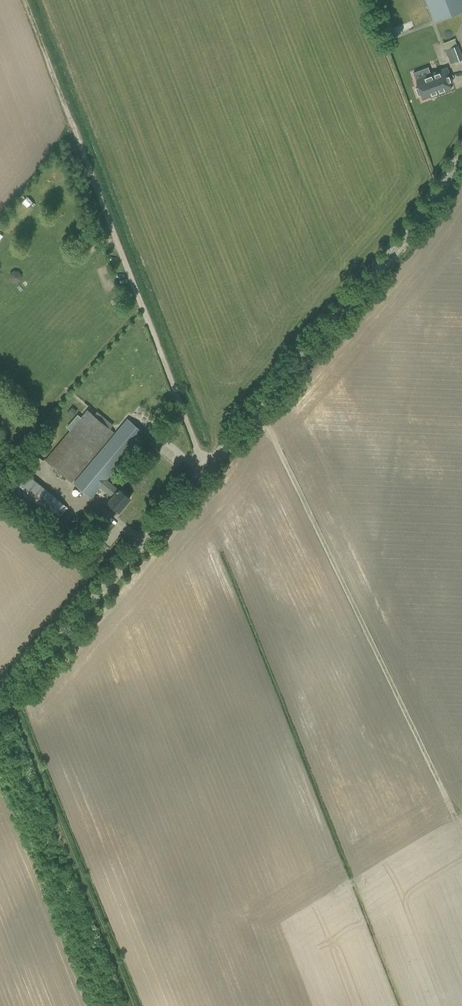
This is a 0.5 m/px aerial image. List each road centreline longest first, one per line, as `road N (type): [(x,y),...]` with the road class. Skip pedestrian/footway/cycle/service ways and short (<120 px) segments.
road 1 (tertiary): [(0,707),(406,236),(461,154)]
road 2 (track): [(205,471),(30,0)]
road 3 (track): [(257,409),(452,809)]

